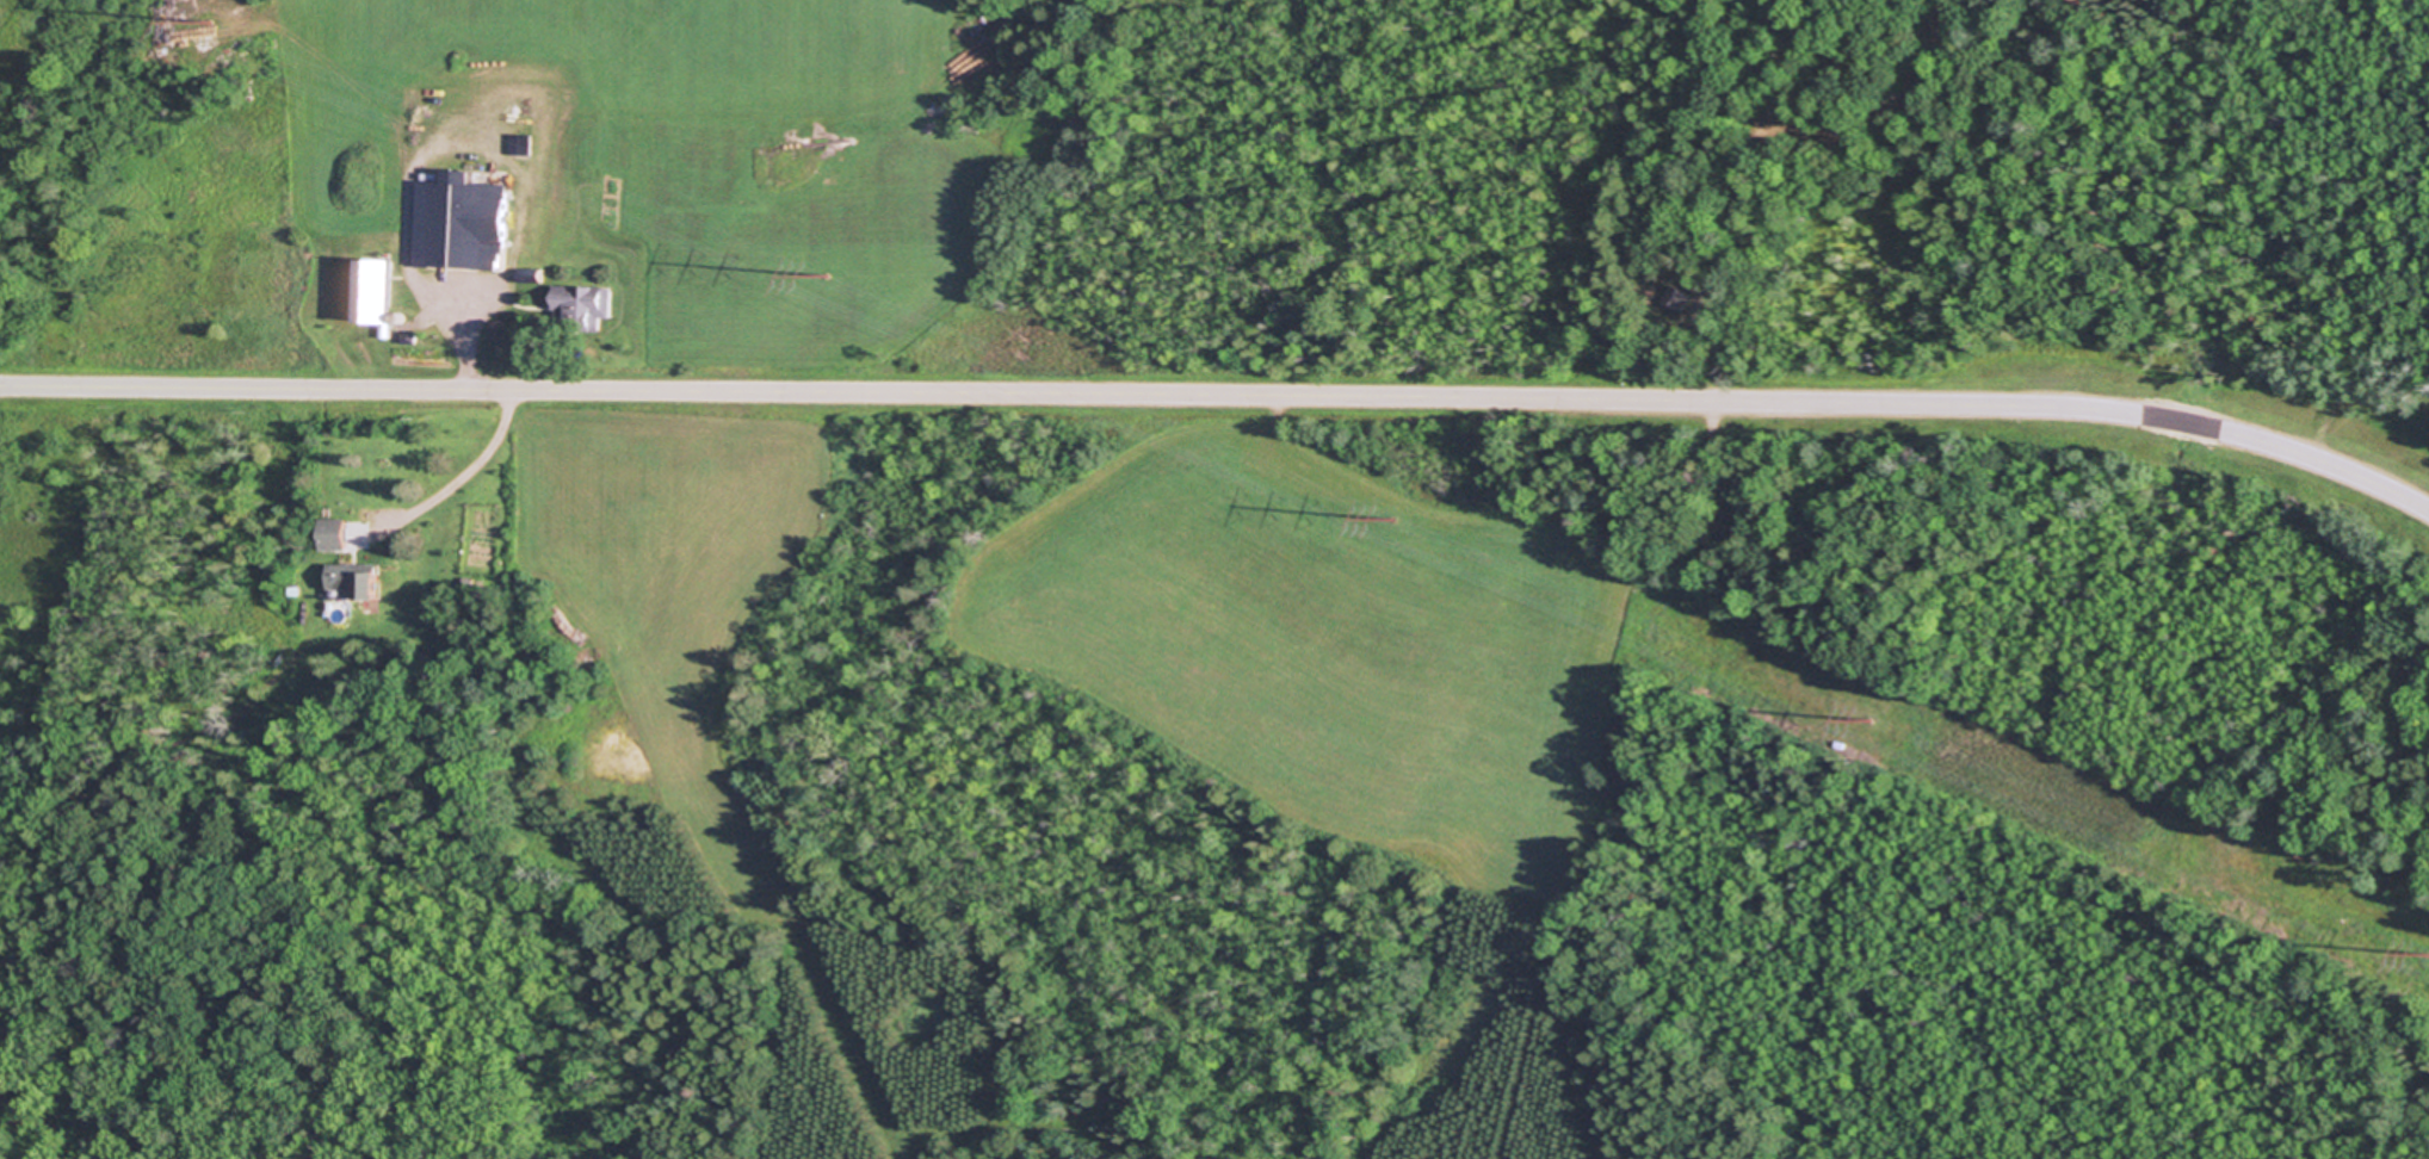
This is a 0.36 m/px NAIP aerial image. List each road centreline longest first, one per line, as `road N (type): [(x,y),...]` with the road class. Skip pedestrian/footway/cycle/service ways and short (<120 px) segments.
road 1 (secondary): [(2428,509),(2357,472),(2220,429),(2088,405),(0,386)]

